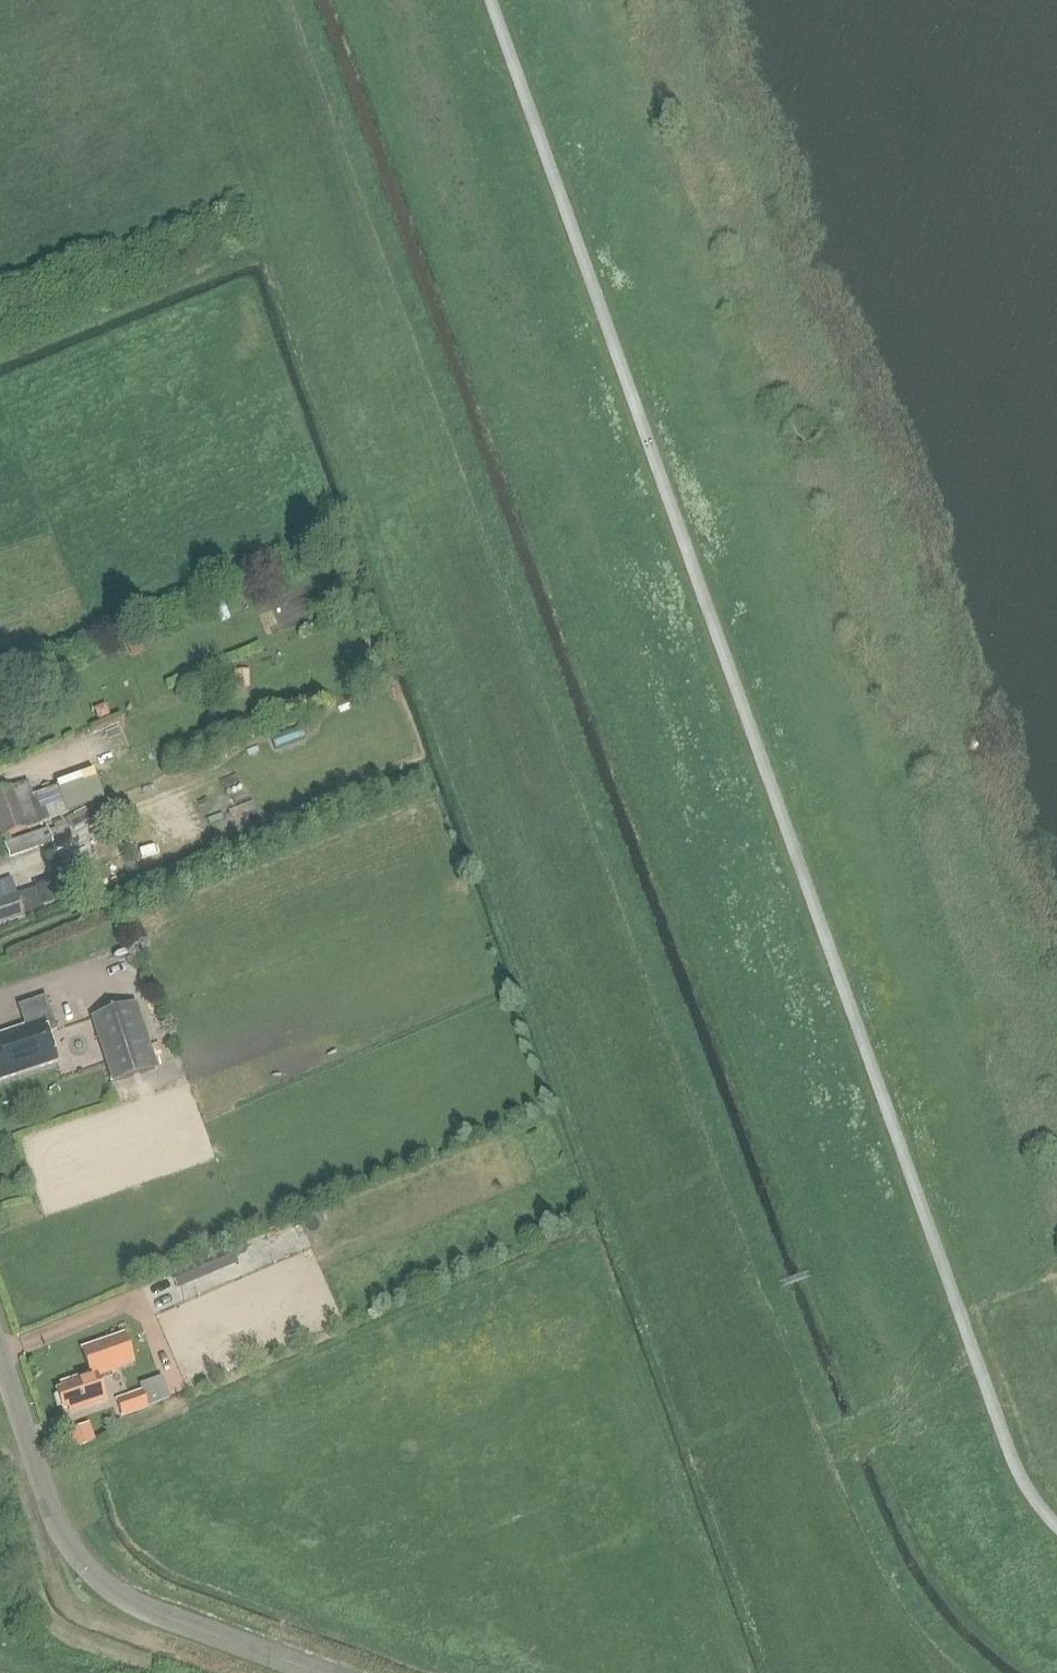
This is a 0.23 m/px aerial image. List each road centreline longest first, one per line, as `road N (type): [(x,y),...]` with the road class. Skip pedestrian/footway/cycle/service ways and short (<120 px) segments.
road 1 (unclassified): [(315,1672),(141,1610),(73,1556),(0,1356)]

